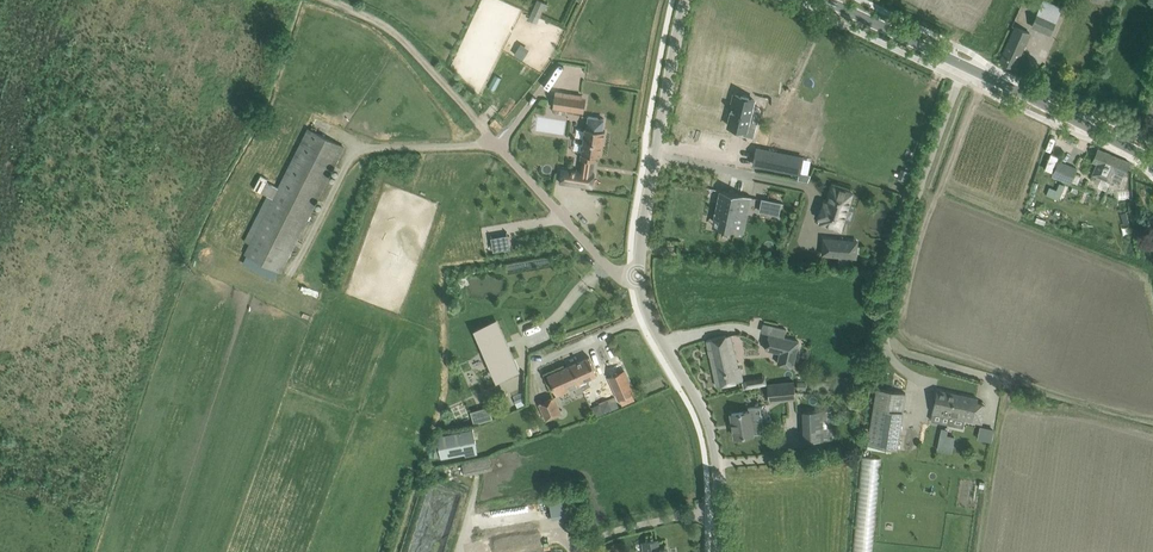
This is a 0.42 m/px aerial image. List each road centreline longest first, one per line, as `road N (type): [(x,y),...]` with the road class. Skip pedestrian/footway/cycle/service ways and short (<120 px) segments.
road 1 (unclassified): [(881,382),(888,291),(960,66)]
road 2 (unclassified): [(719,551),(713,440),(638,276)]
road 3 (unclassified): [(638,276),(687,0)]
road 4 (tertiary): [(1152,162),(960,66)]
road 5 (unclassified): [(638,276),(612,270),(486,132)]
road 6 (track): [(331,0),(390,28),(486,132)]
road 7 (tertiary): [(960,66),(828,0)]

